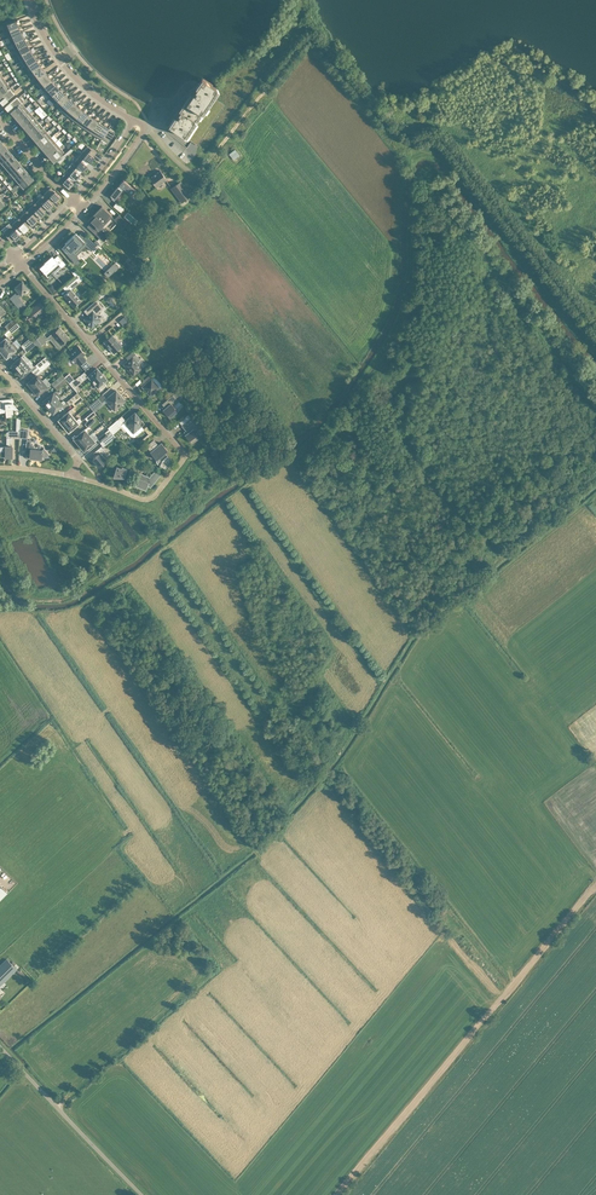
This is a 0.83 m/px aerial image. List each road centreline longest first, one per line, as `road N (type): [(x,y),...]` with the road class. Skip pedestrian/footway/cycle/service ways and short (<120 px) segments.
road 1 (track): [(595,888),(336,1194)]
road 2 (residential): [(149,499),(183,454),(22,265)]
road 3 (unclassified): [(141,1194),(0,1046)]
road 4 (residential): [(134,121),(64,65),(29,0)]

